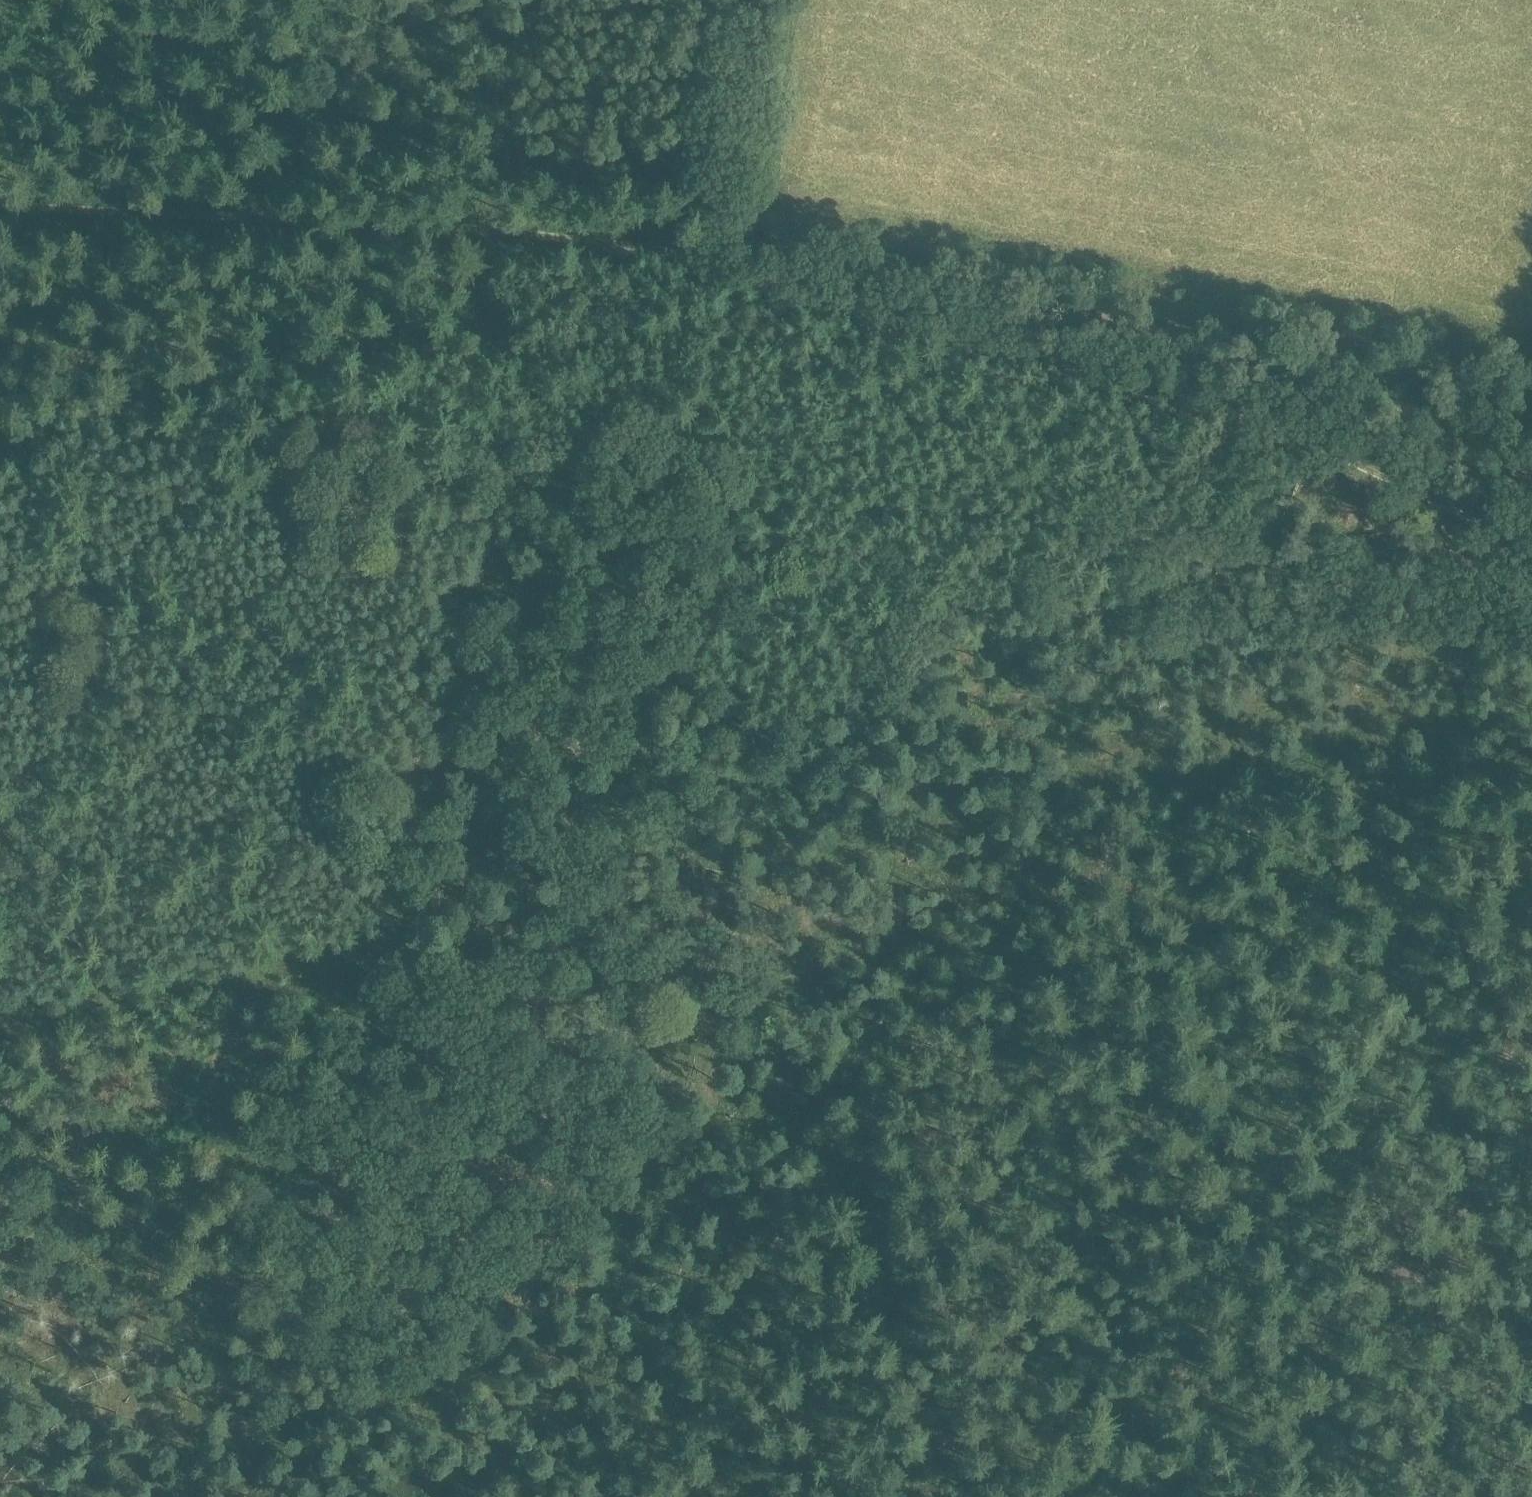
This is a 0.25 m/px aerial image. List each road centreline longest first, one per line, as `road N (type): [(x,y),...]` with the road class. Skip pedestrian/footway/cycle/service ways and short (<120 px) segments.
road 1 (track): [(1531,551),(1259,419),(703,256),(537,233),(0,207)]
road 2 (track): [(267,216),(308,0)]

